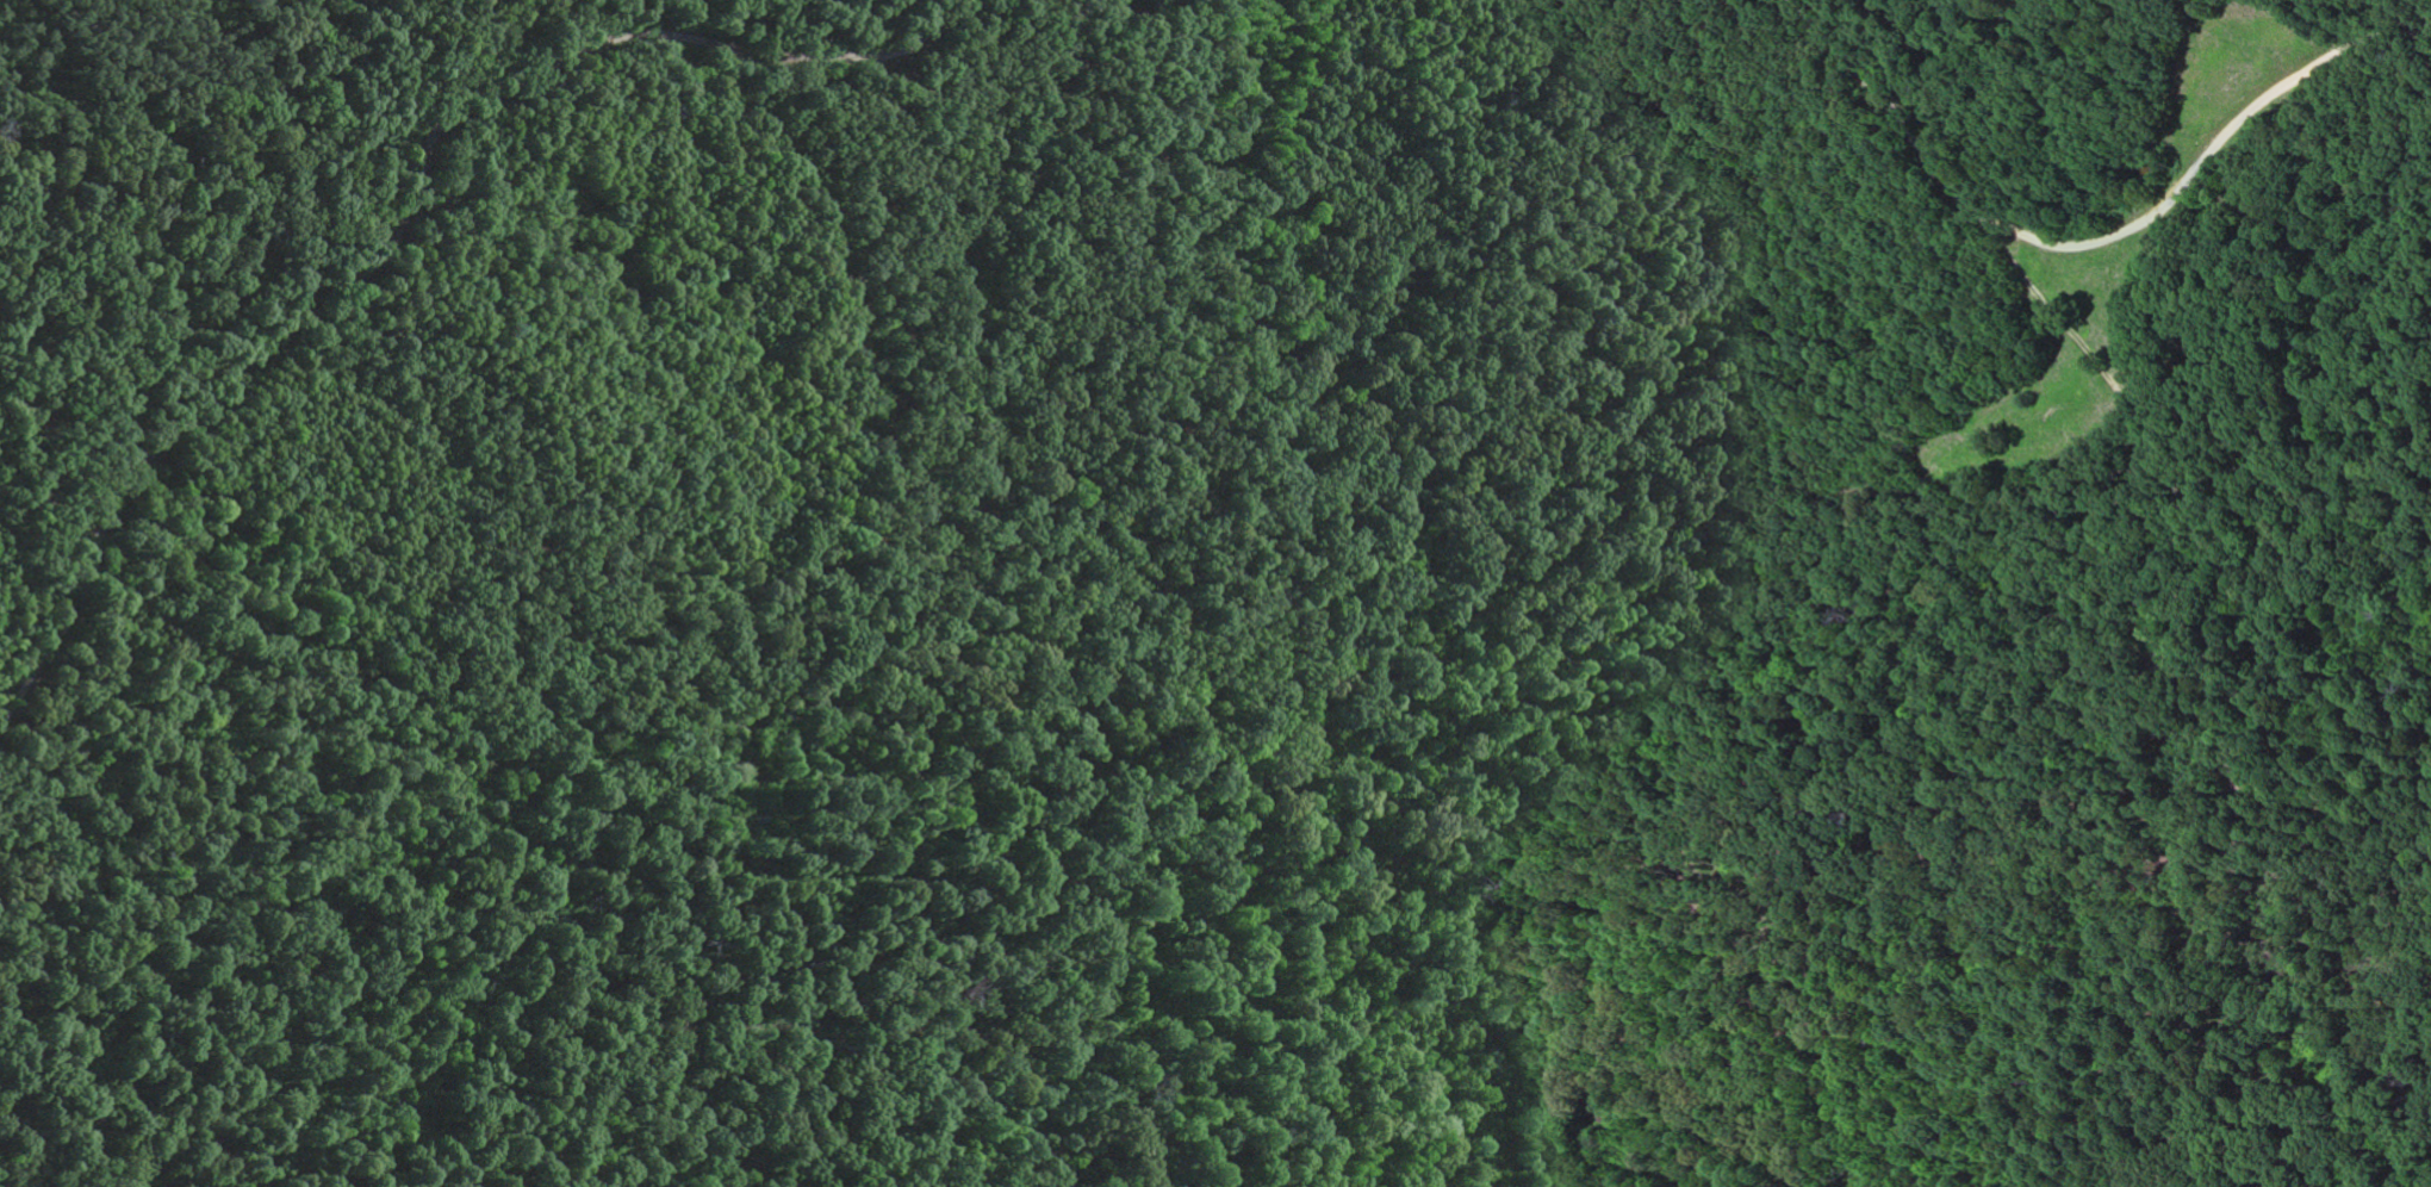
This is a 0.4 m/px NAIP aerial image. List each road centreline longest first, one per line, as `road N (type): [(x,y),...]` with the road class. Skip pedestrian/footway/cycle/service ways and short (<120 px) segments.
road 1 (residential): [(0,724),(133,473),(236,373),(366,268),(409,210),(419,167),(449,116),(568,52),(628,32),(663,31),(747,52),(875,56),(914,43),(955,0)]
road 2 (residential): [(1789,0),(1900,105),(1976,209),(2064,244),(2128,228),(2164,203),(2265,98),(2394,24),(2430,18)]

